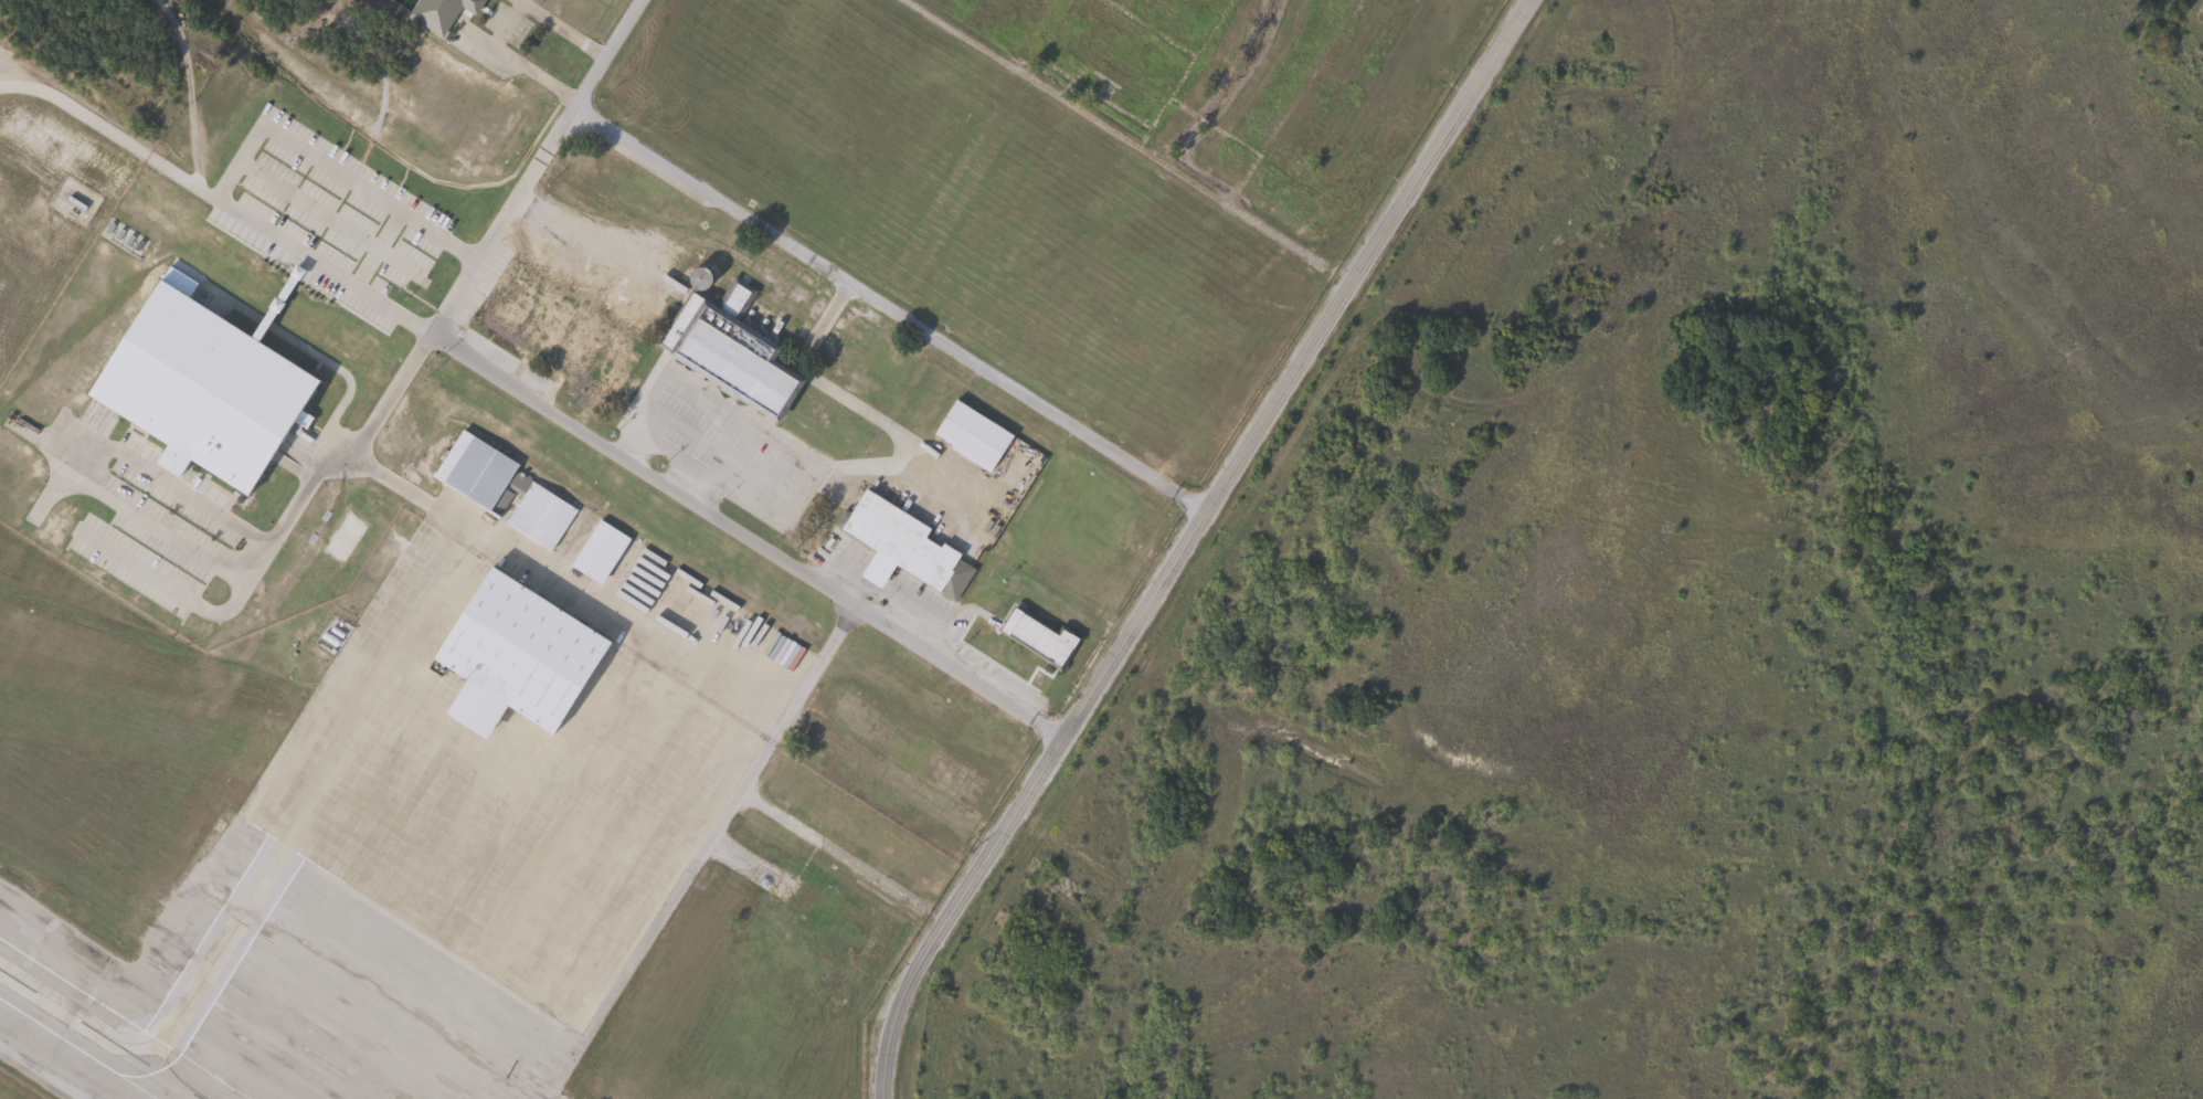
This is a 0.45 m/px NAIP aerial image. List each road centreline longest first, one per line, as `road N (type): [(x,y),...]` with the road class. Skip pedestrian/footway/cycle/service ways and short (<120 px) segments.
road 1 (tertiary): [(1531,0),(925,954),(898,1010),(888,1098)]

